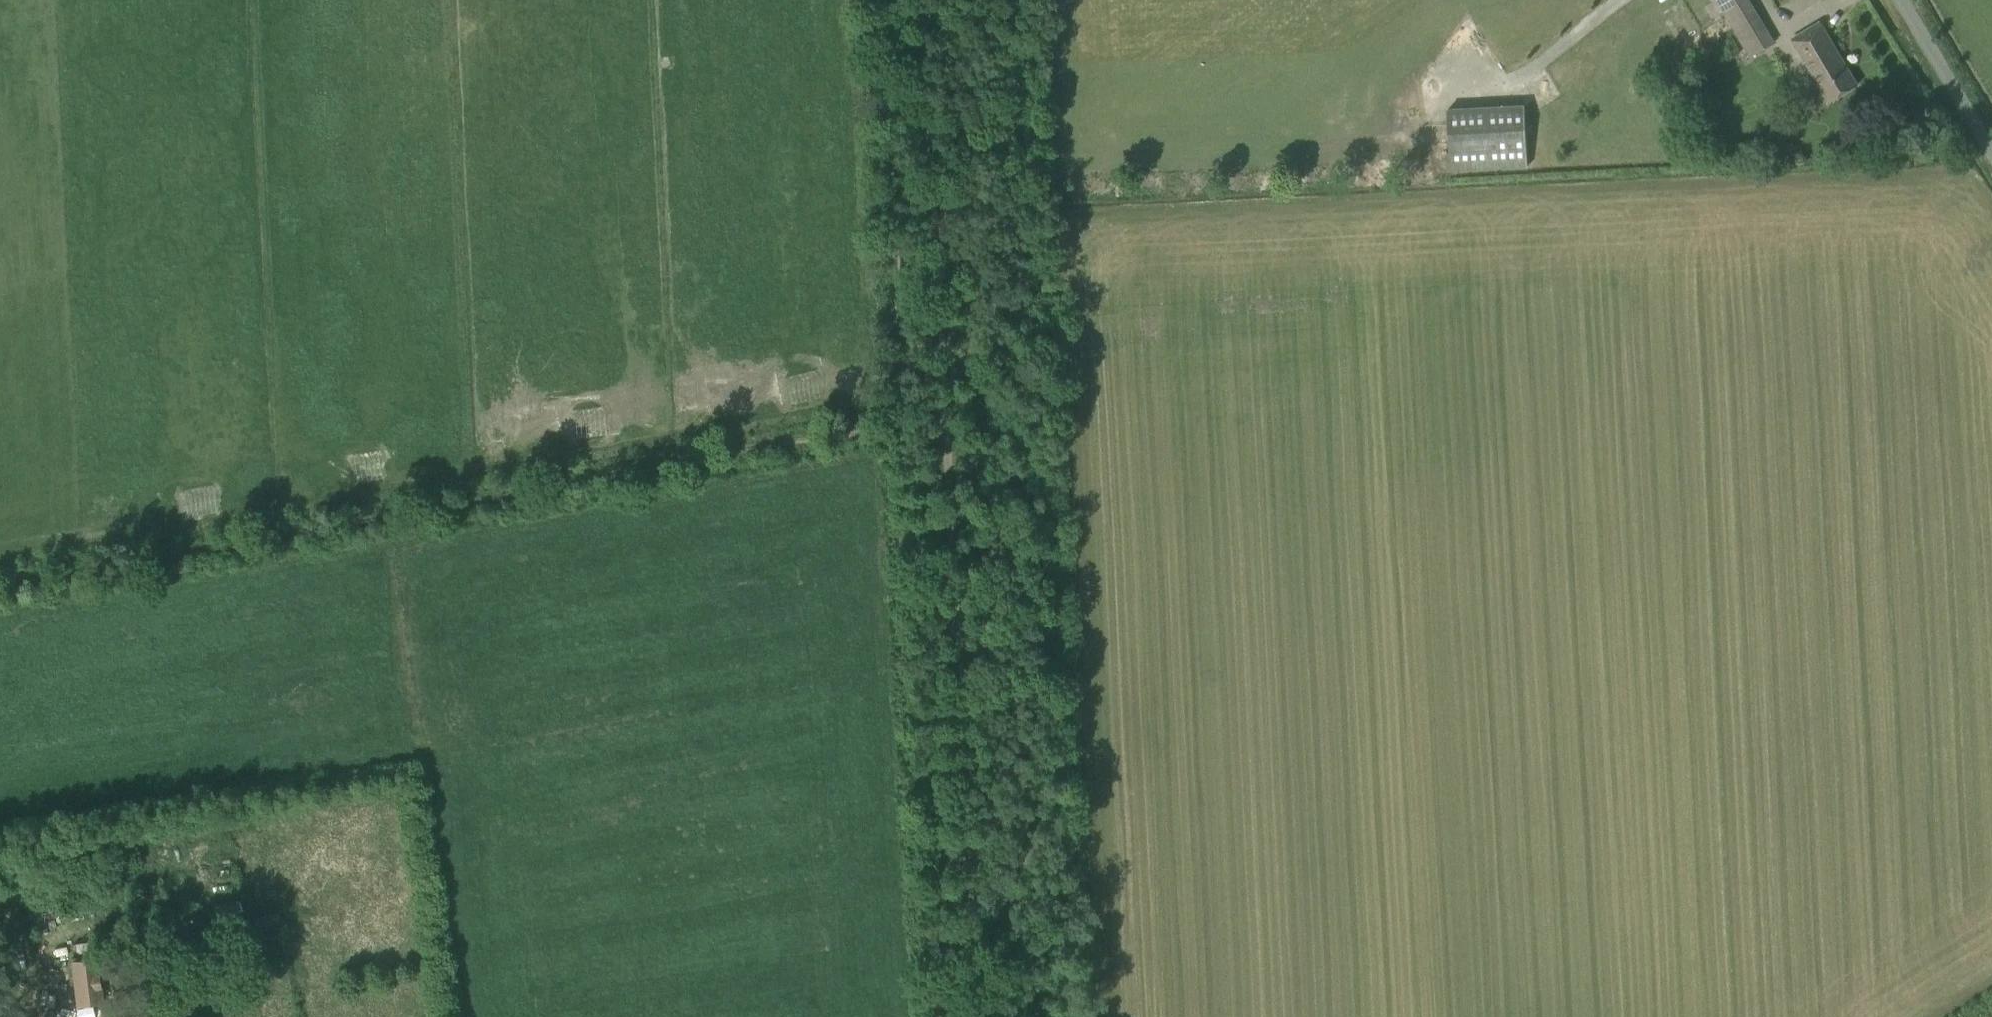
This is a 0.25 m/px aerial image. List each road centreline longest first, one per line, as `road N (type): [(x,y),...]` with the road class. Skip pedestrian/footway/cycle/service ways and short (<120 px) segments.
road 1 (track): [(0,594),(950,418)]
road 2 (unclassified): [(1991,157),(1898,0)]

